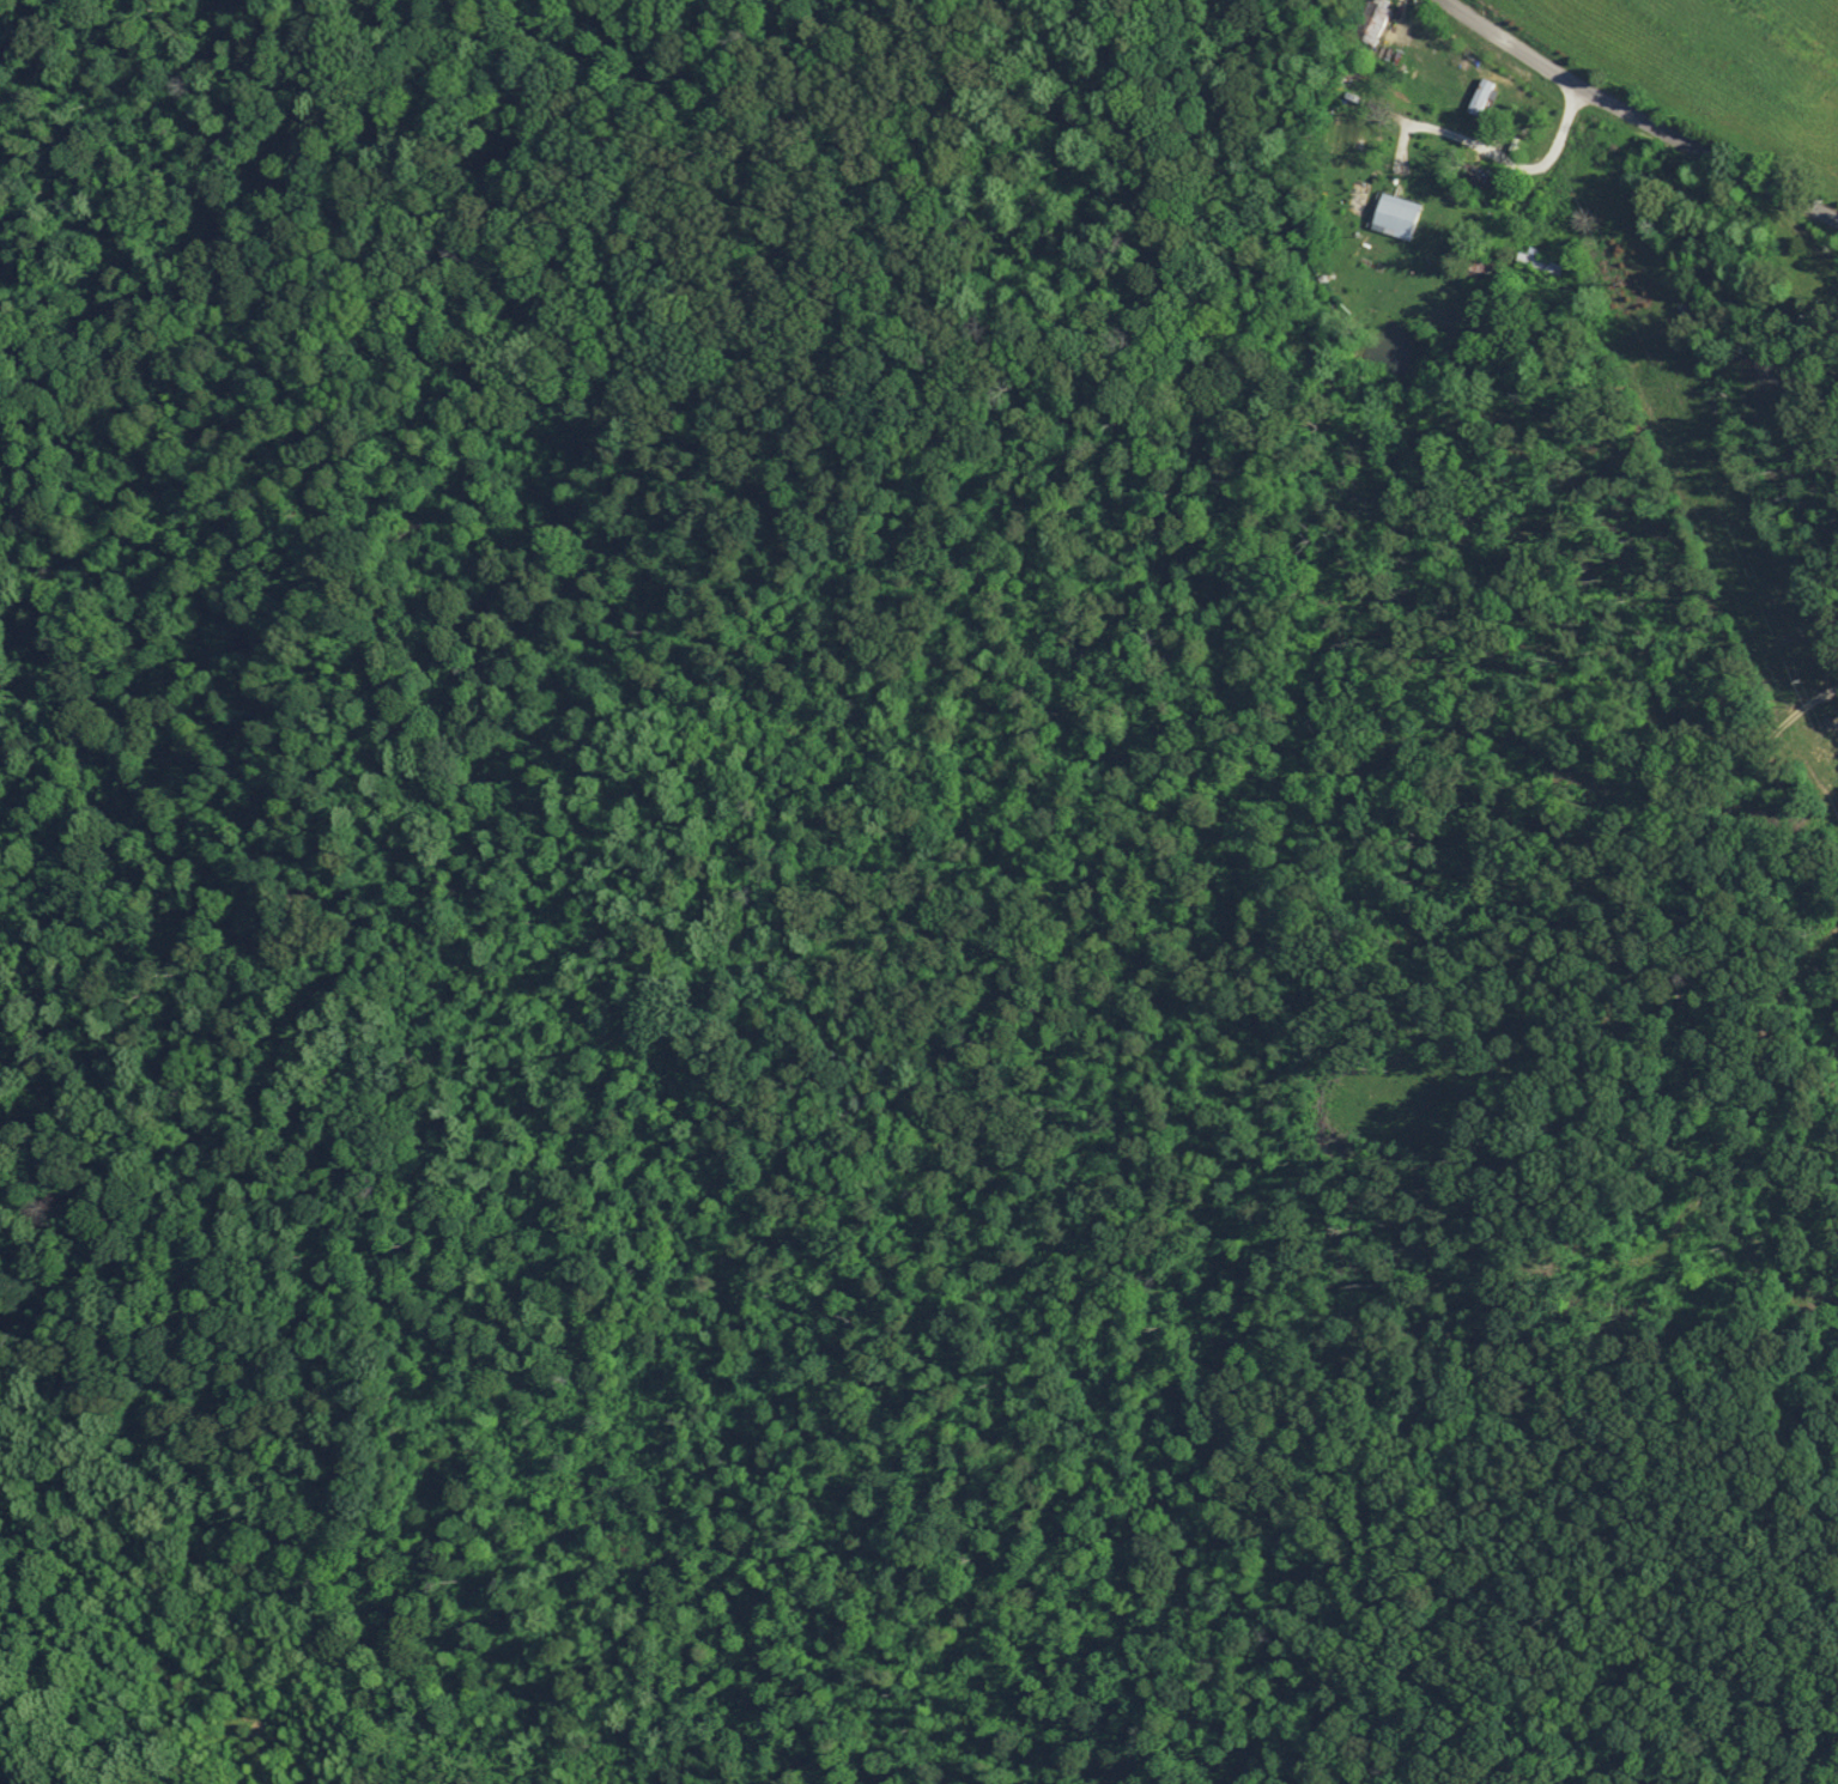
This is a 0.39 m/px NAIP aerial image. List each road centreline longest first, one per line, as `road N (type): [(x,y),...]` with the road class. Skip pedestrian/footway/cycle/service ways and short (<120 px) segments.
road 1 (residential): [(1837,224),(1516,49)]

